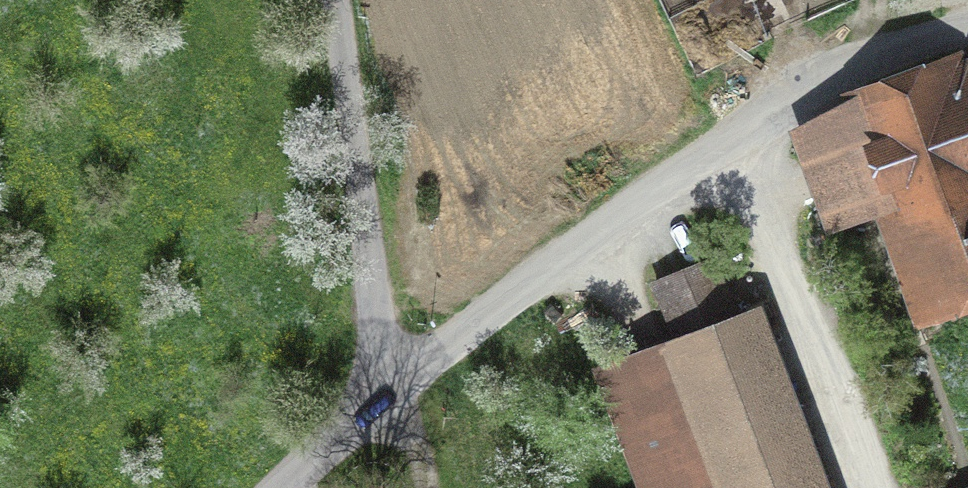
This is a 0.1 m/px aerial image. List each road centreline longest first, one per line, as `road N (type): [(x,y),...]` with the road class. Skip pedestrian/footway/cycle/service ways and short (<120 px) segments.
road 1 (residential): [(967,30),(883,53),(775,104),(384,398)]
road 2 (residential): [(343,0),(384,398)]
road 3 (track): [(861,487),(728,134)]
road 4 (residential): [(384,398),(290,487)]

